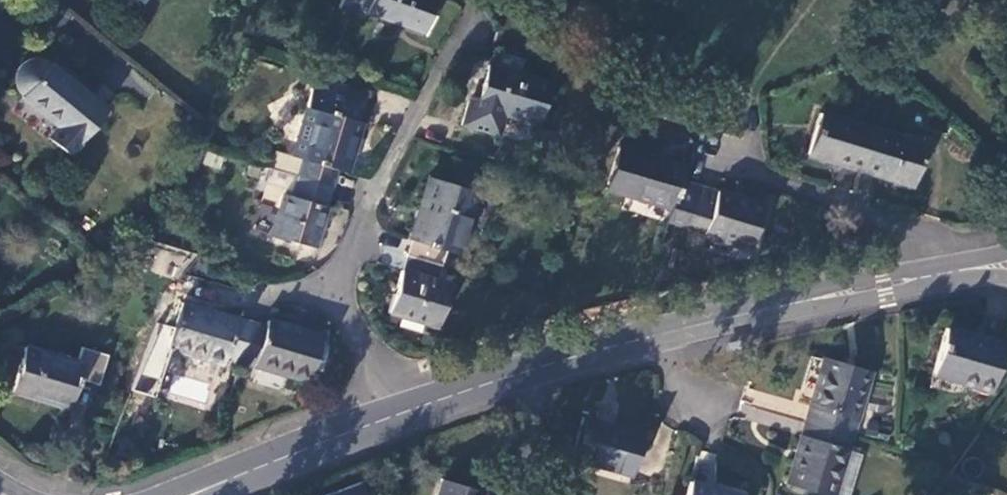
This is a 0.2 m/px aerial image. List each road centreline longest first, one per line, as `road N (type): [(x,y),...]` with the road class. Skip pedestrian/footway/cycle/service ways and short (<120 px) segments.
road 1 (residential): [(404,419),(343,308),(373,202),(420,101),(462,54)]
road 2 (tertiary): [(660,337),(935,284)]
road 3 (residential): [(935,284),(880,213),(706,155)]
road 4 (tertiary): [(194,494),(404,419)]
road 5 (tertiary): [(404,419),(540,374)]
road 6 (tertiary): [(540,374),(660,337)]
road 7 (residential): [(540,374),(519,494)]

